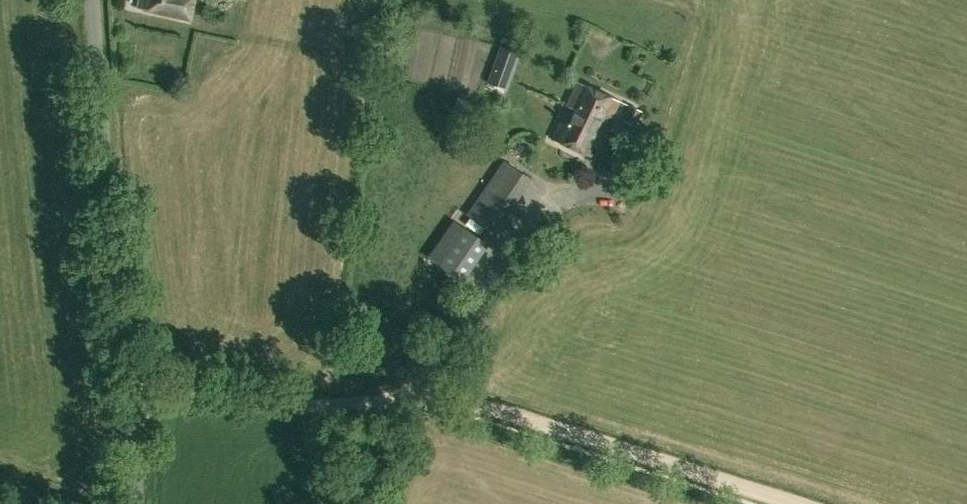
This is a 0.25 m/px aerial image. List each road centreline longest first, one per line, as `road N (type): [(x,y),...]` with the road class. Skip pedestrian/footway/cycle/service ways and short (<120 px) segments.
road 1 (unclassified): [(134,401),(97,0)]
road 2 (track): [(419,399),(462,399),(791,503)]
road 3 (unclassified): [(419,399),(393,406),(134,401)]

